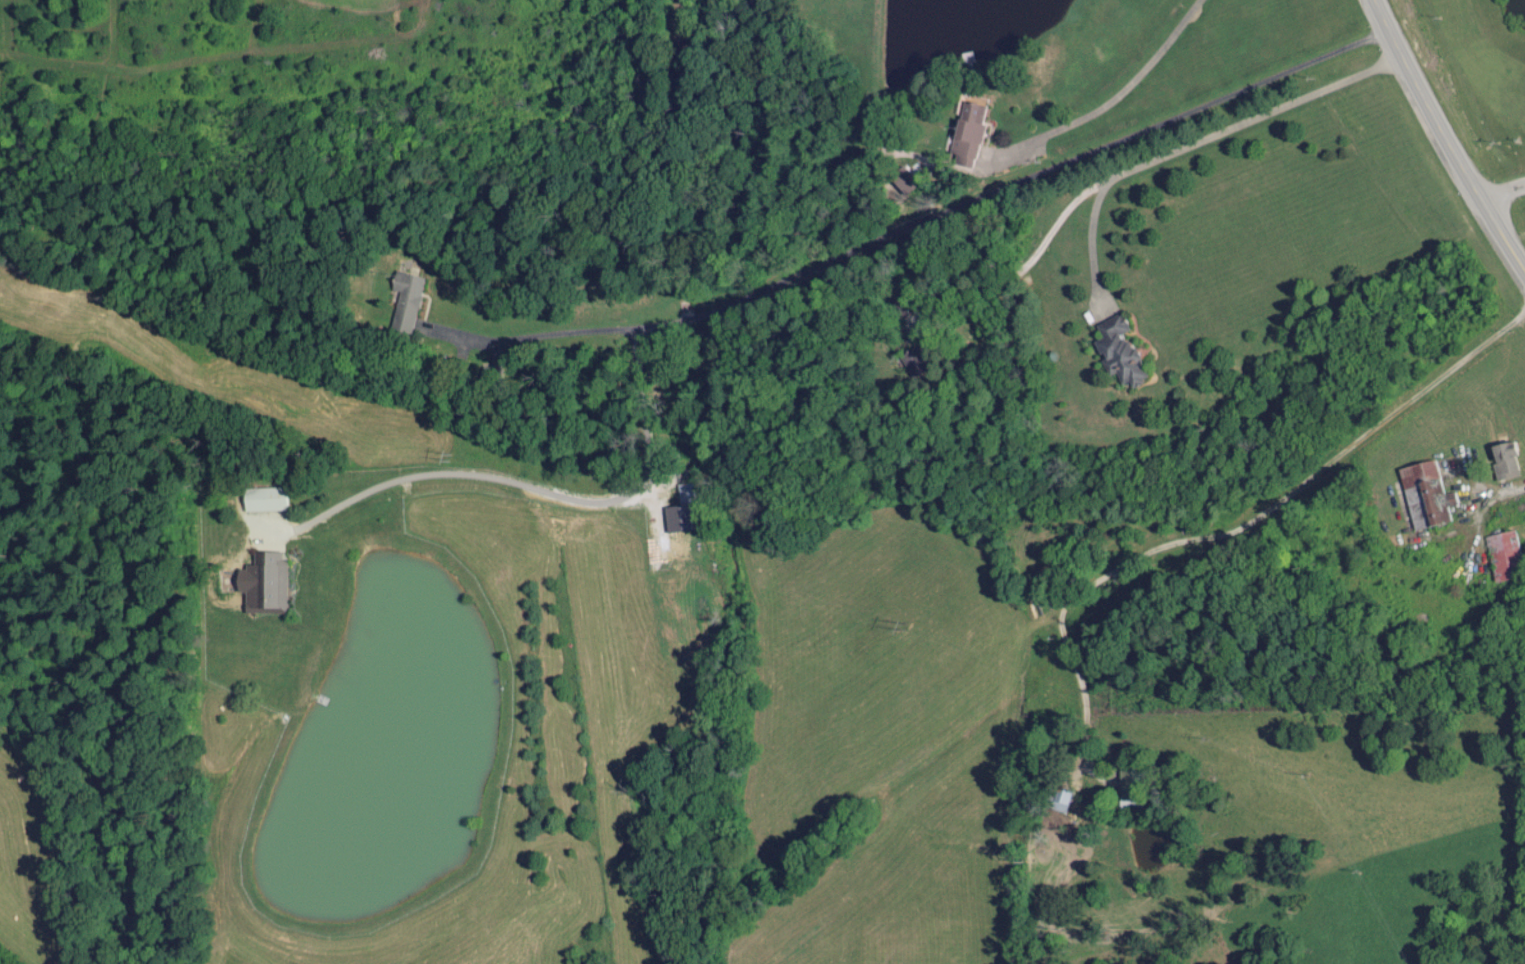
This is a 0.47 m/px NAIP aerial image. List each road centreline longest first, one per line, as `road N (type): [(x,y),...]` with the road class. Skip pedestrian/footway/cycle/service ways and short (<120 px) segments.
road 1 (primary): [(1524,272),(1459,166),(1374,0)]

